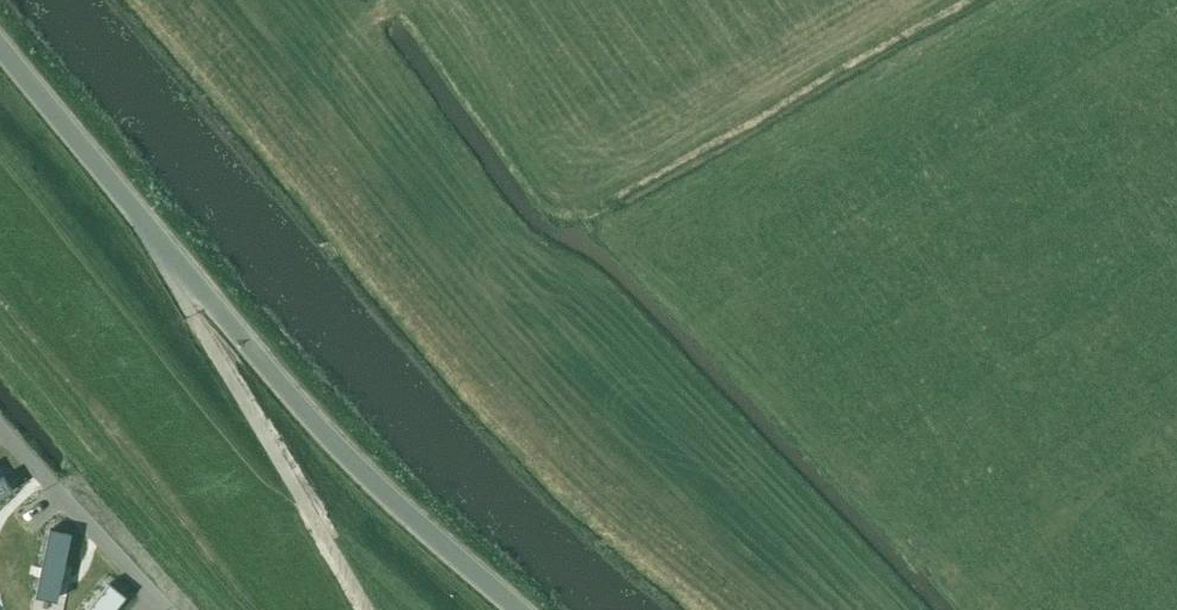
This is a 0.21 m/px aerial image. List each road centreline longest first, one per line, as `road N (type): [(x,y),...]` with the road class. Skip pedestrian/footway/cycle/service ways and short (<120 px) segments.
road 1 (tertiary): [(518,609),(335,444),(0,46)]

